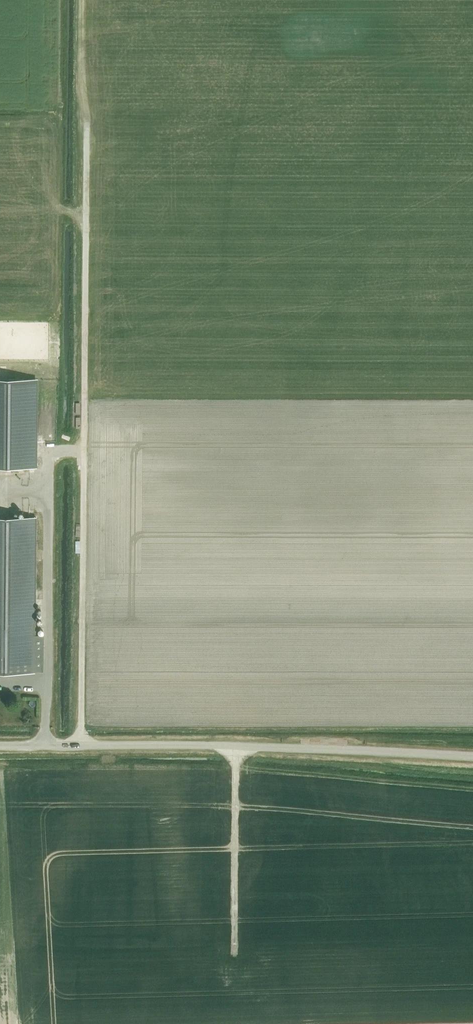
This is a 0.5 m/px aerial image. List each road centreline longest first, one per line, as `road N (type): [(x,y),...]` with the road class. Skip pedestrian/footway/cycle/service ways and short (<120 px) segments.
road 1 (unclassified): [(472,756),(0,748)]

